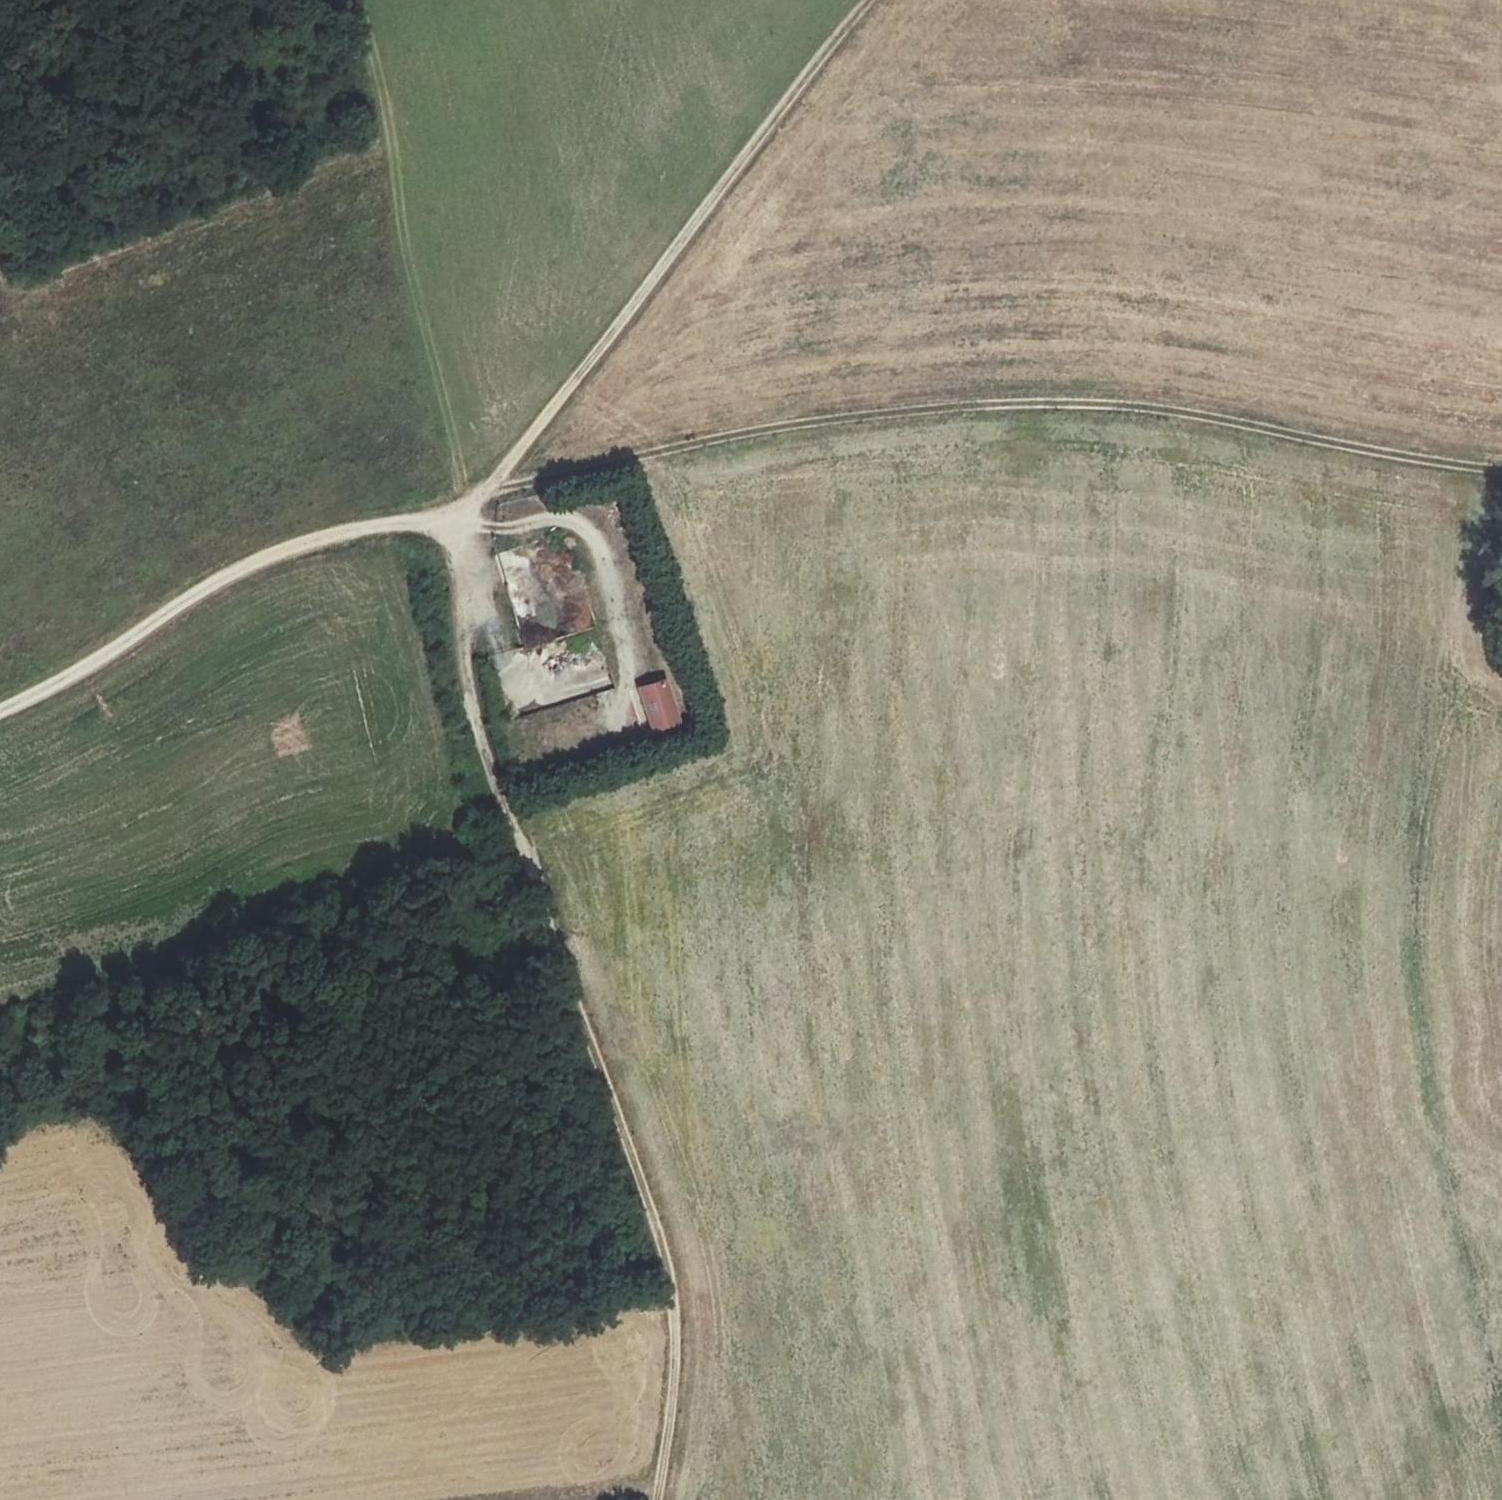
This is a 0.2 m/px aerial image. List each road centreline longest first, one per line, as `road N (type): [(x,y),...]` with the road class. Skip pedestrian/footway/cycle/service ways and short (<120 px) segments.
road 1 (track): [(1501,472),(1162,409),(1027,404),(835,418),(481,495)]
road 2 (track): [(657,1499),(677,1336),(669,1280),(528,857),(494,781),(461,643),(453,518)]
road 3 (track): [(867,0),(506,468),(453,518)]
road 4 (track): [(453,518),(343,533),(258,560),(0,711)]

